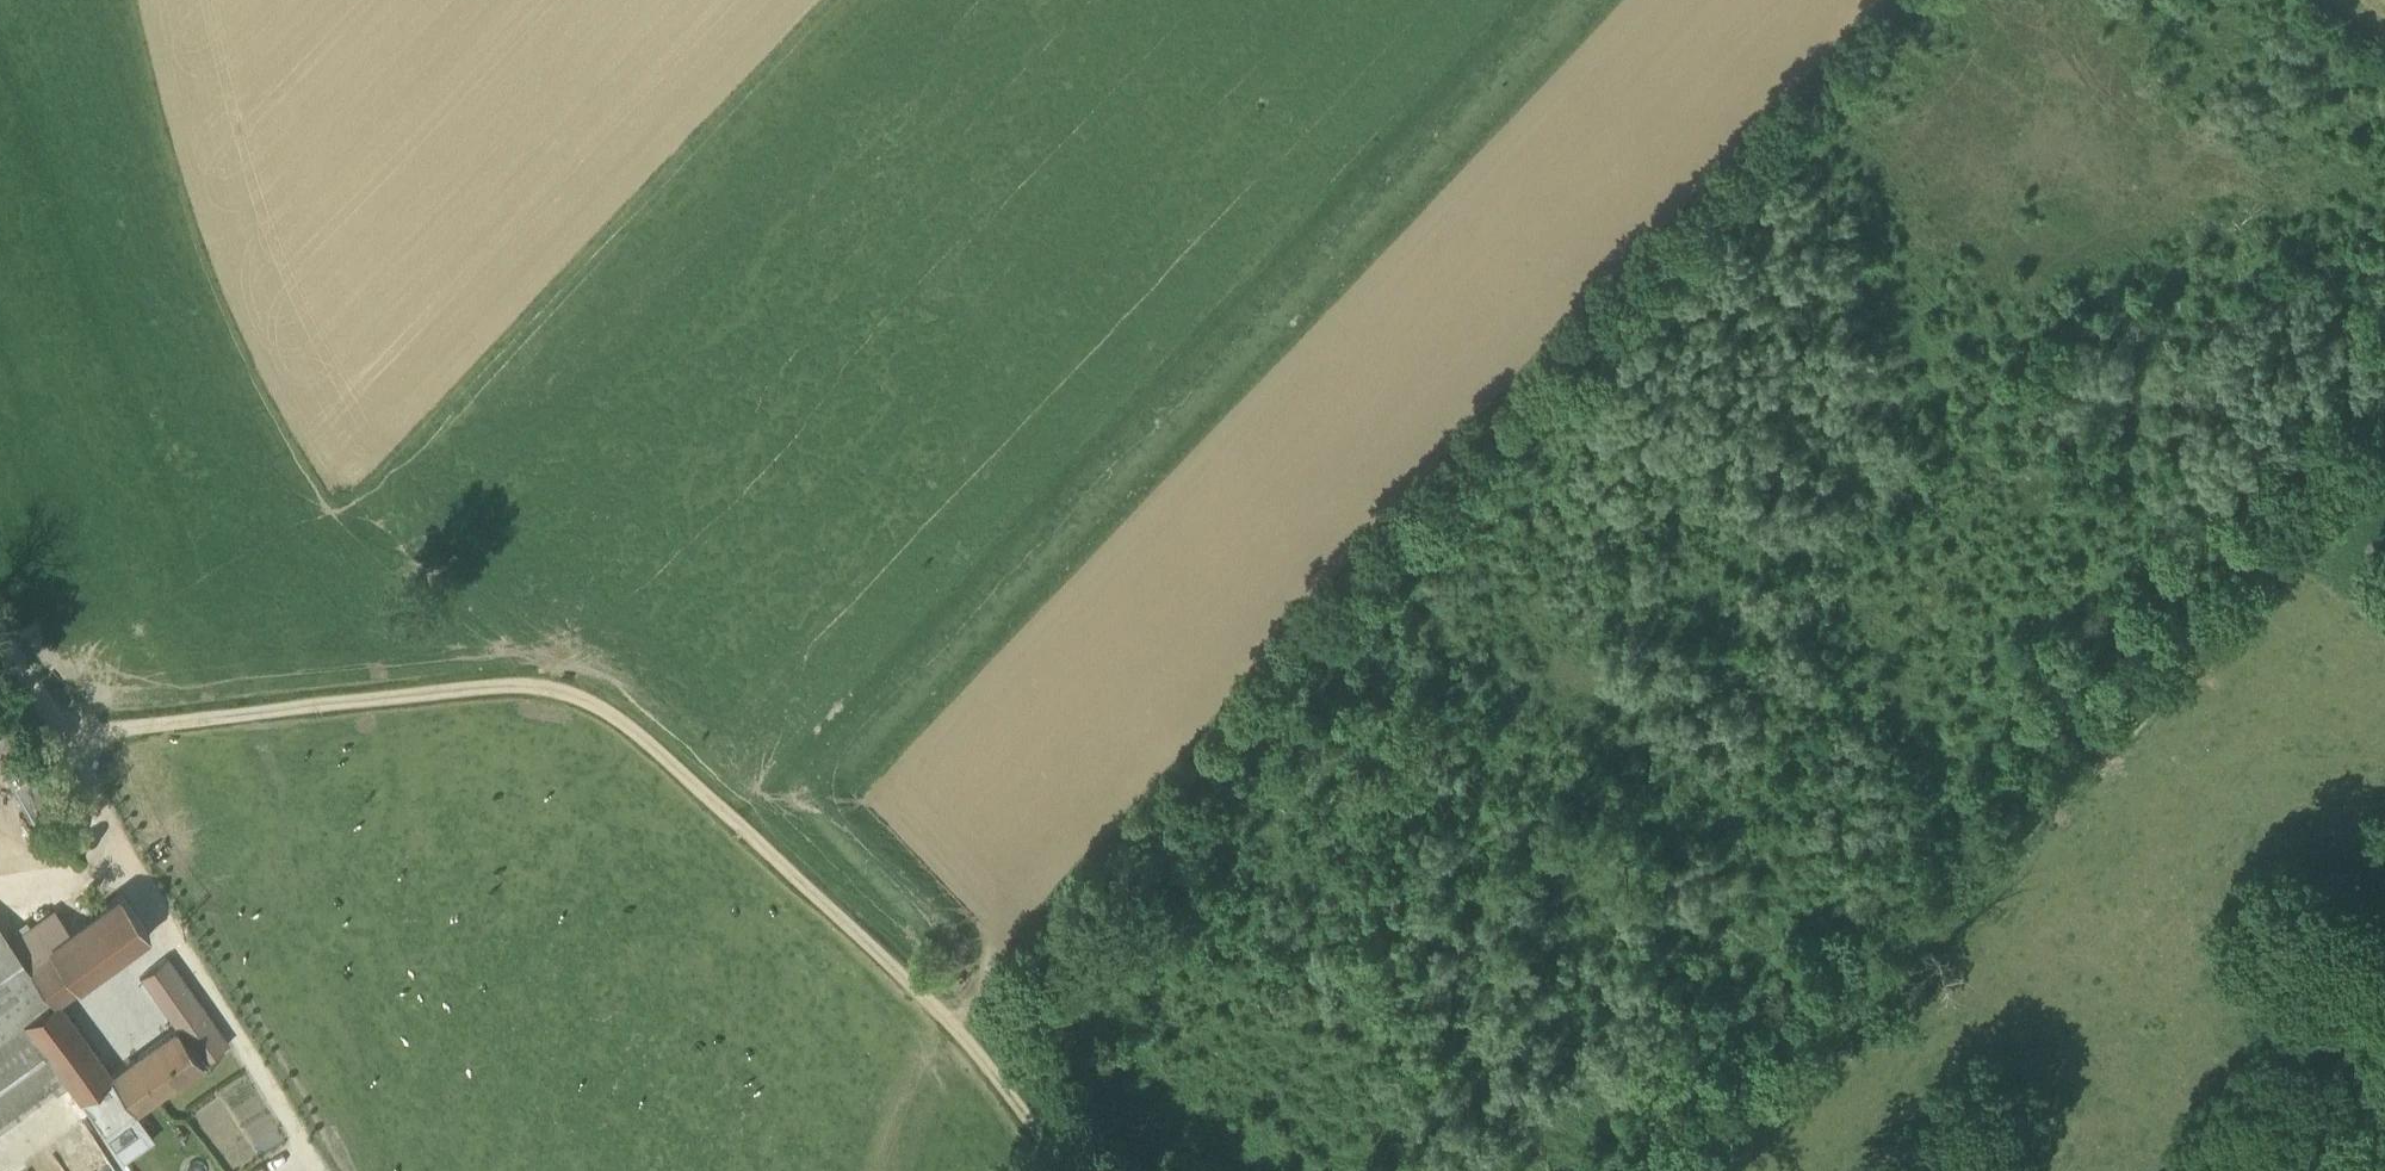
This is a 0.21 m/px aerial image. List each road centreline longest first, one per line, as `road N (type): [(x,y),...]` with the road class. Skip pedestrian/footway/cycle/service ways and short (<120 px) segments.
road 1 (track): [(68,733),(512,679),(593,696),(624,715),(995,1058),(1073,1170)]
road 2 (track): [(2384,443),(1699,1170)]
road 3 (track): [(68,733),(127,852),(327,1170)]
road 4 (unclassified): [(0,622),(68,733)]

